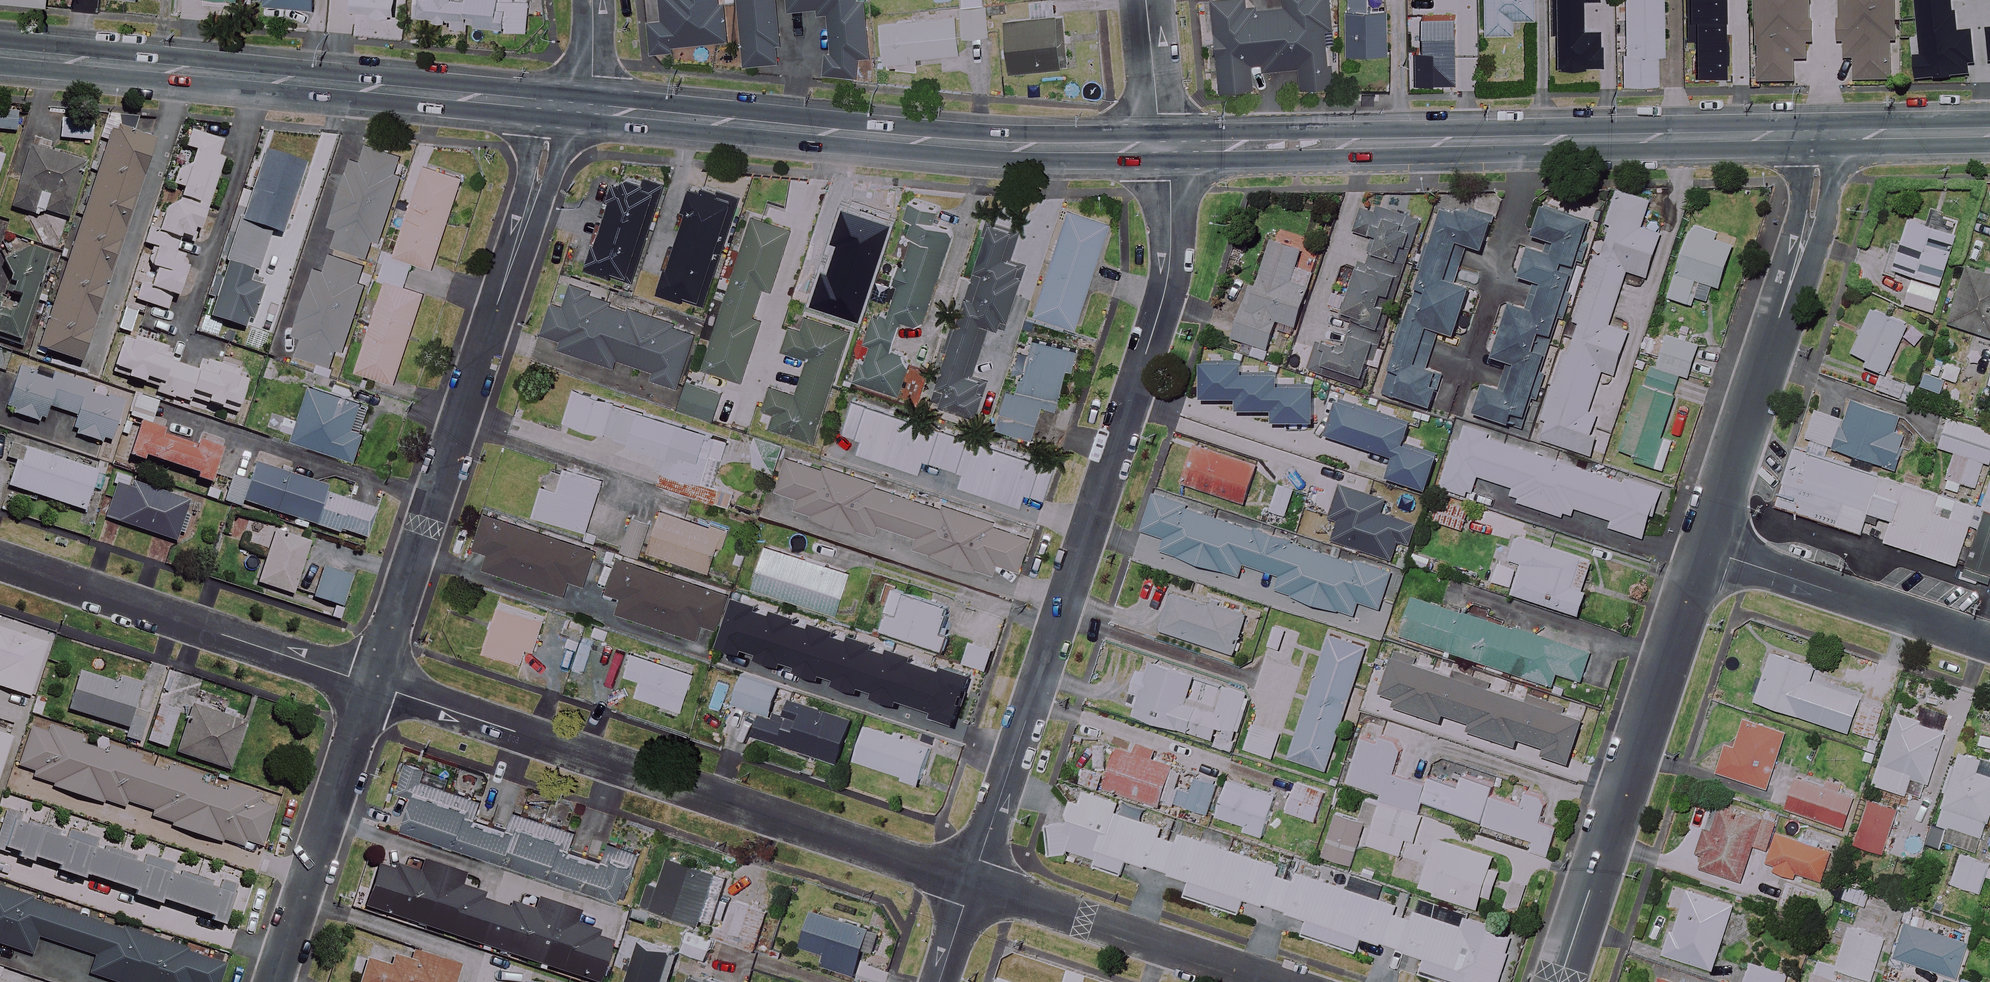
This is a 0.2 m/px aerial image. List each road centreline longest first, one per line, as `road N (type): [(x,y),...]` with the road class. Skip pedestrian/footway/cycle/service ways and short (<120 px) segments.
road 1 (residential): [(972,882),(1163,297),(1172,223),(1163,147)]
road 2 (residential): [(370,685),(972,882)]
road 3 (residential): [(370,685),(542,171),(554,105)]
road 4 (secondary): [(1163,147),(1013,148),(592,108)]
road 5 (secondary): [(554,105),(0,53)]
road 6 (residential): [(1703,549),(1558,981)]
road 7 (residential): [(1817,135),(1816,196),(1703,549)]
road 8 (residential): [(0,561),(370,685)]
road 9 (secondary): [(1525,141),(1163,147)]
road 10 (residential): [(972,882),(1271,981)]
road 11 (residential): [(273,981),(370,685)]
road 12 (residential): [(1703,549),(1989,642)]
road 13 (secondary): [(1817,135),(1525,141)]
road 14 (residential): [(1452,411),(1525,141)]
road 15 (secondary): [(1989,132),(1817,135)]
road 16 (residential): [(1163,147),(1147,0)]

